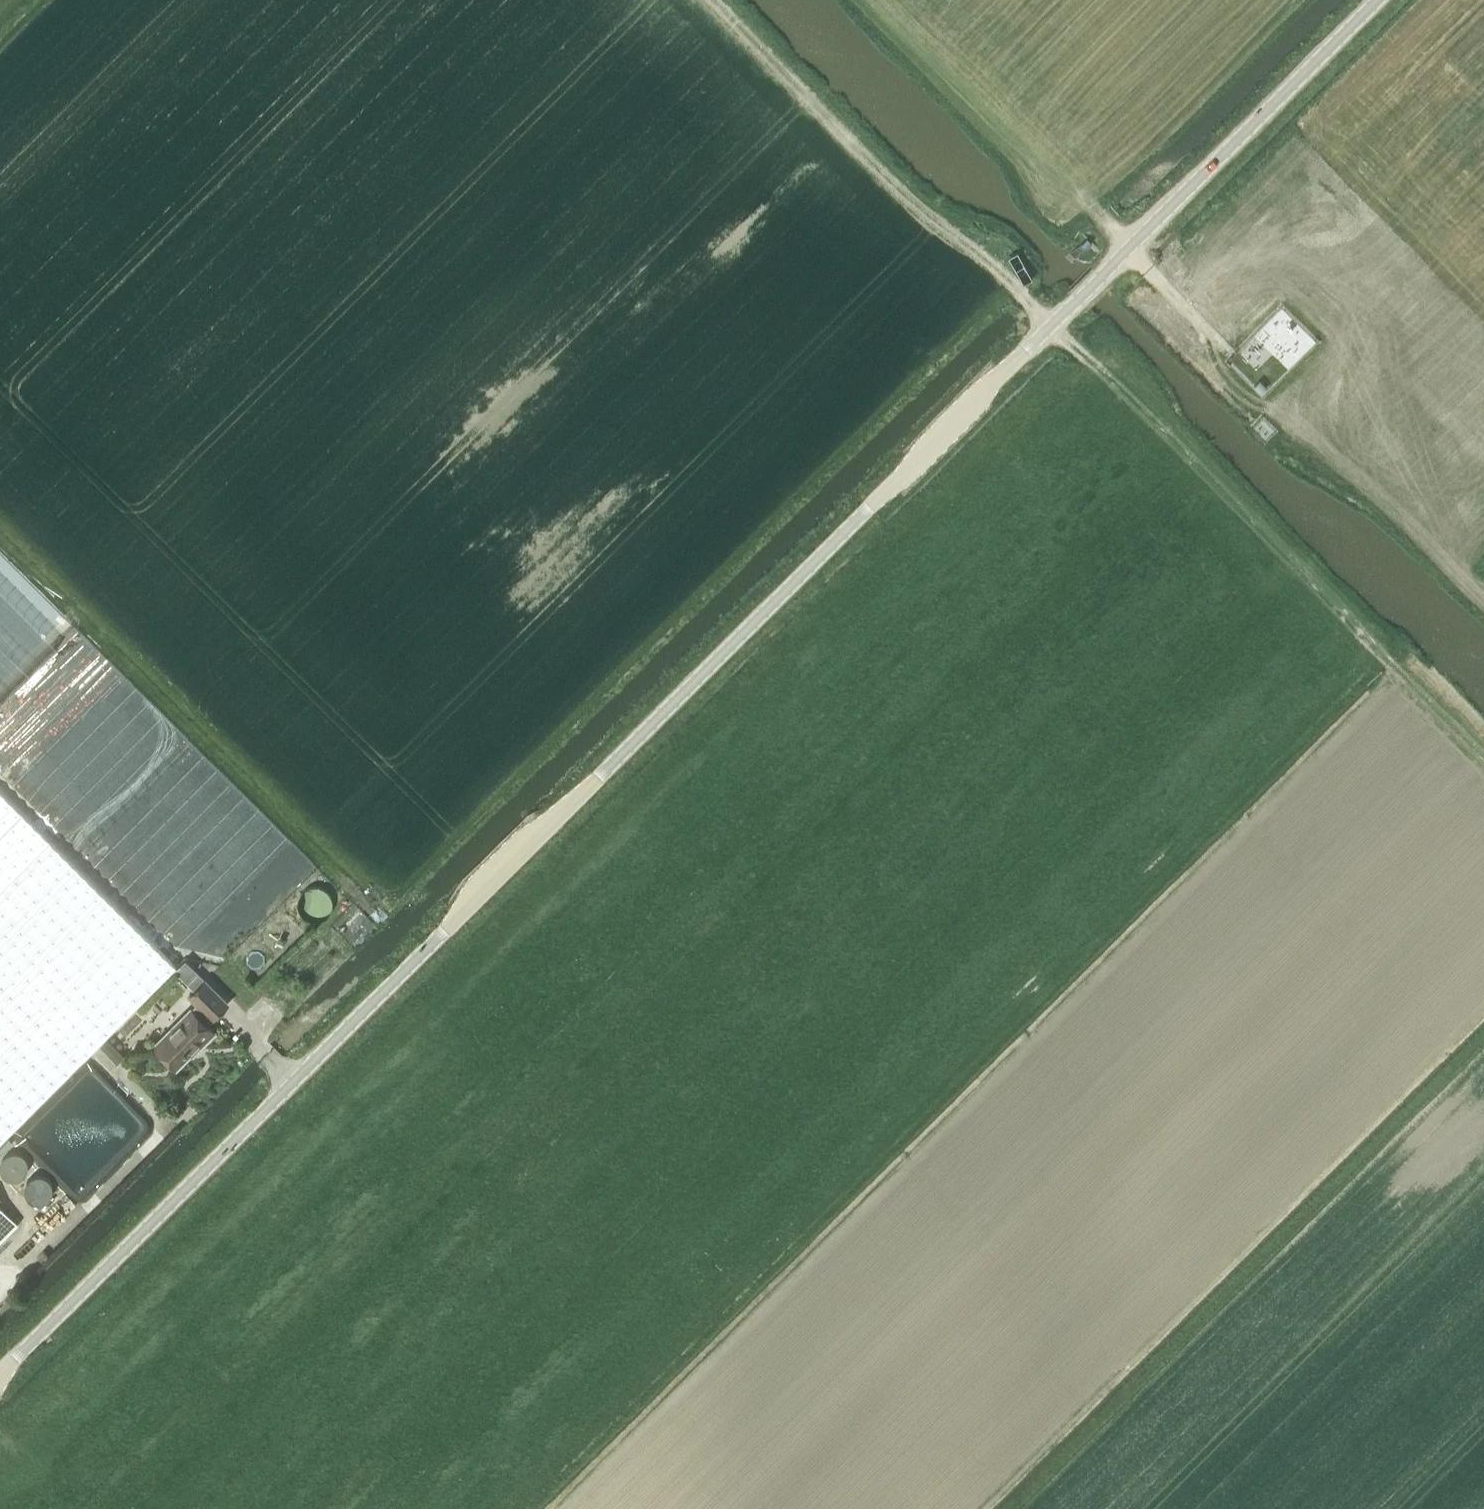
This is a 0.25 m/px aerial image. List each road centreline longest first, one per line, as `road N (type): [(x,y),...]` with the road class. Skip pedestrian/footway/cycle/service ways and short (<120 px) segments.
road 1 (unclassified): [(0,1373),(1376,0)]

